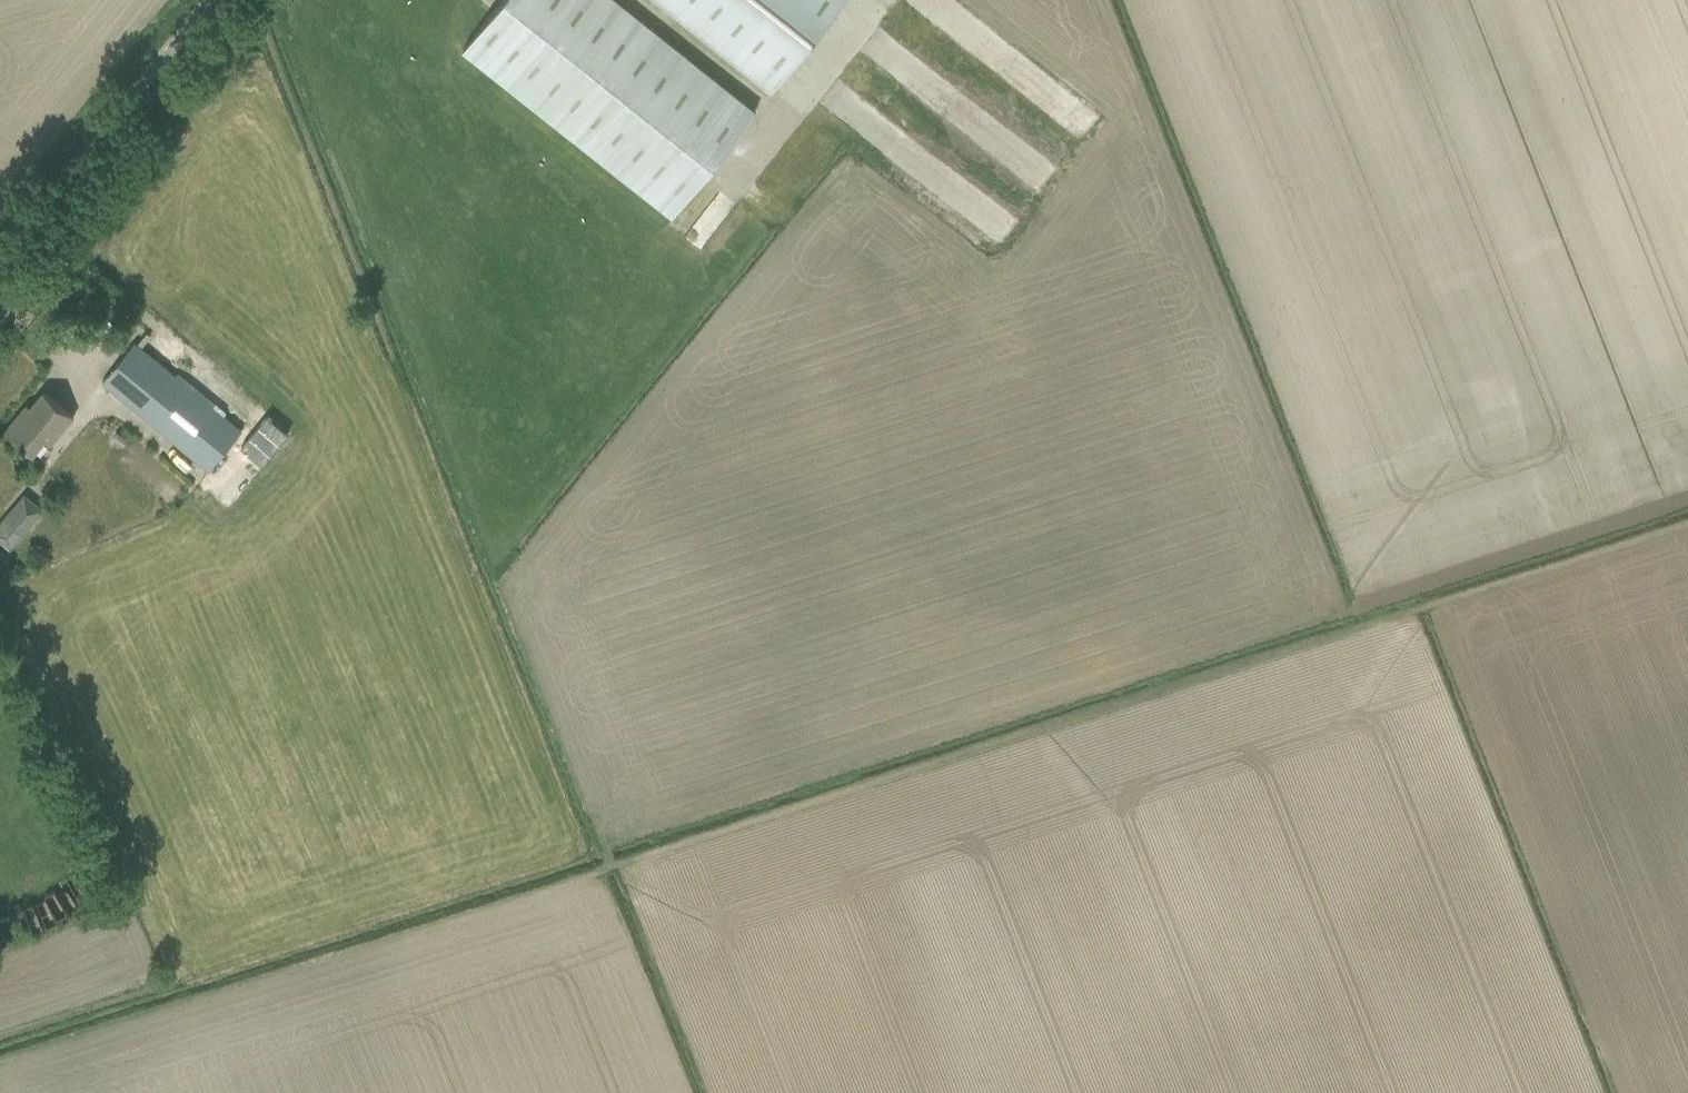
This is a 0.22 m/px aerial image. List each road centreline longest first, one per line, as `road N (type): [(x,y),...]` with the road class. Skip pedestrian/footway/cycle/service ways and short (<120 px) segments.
road 1 (tertiary): [(0,259),(211,0)]

